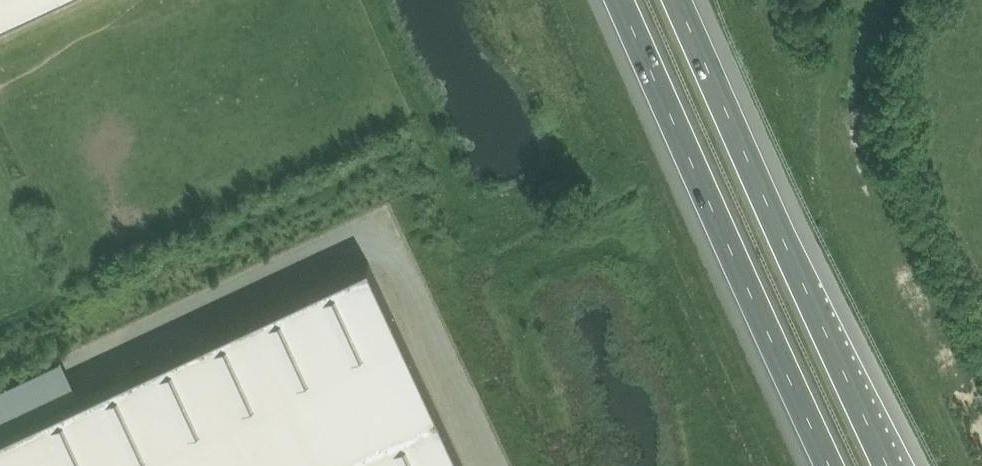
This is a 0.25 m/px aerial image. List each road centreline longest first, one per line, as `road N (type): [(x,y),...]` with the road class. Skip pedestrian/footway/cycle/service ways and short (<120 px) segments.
road 1 (motorway): [(890,465),(678,0)]
road 2 (motorway): [(622,0),(829,465)]

